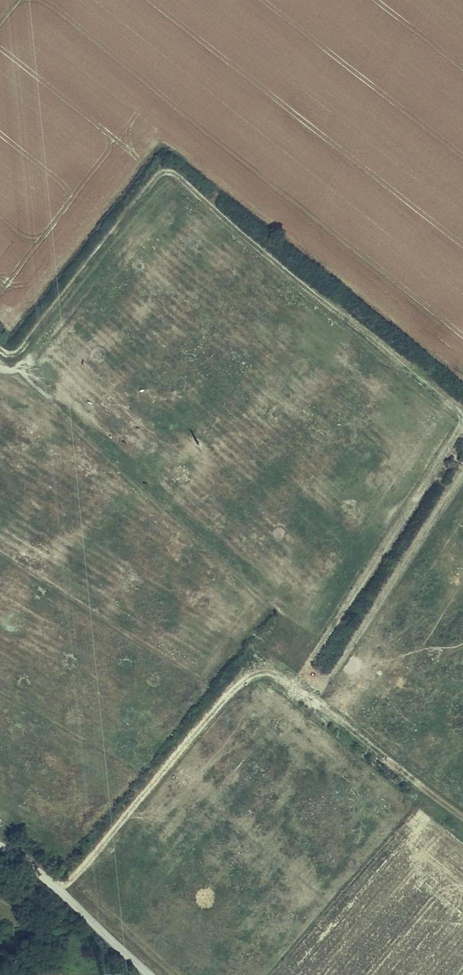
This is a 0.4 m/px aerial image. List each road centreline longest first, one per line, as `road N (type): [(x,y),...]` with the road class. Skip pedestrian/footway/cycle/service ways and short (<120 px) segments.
road 1 (track): [(58,893),(242,679),(259,671),(277,676),(329,715)]
road 2 (track): [(462,817),(329,715)]

